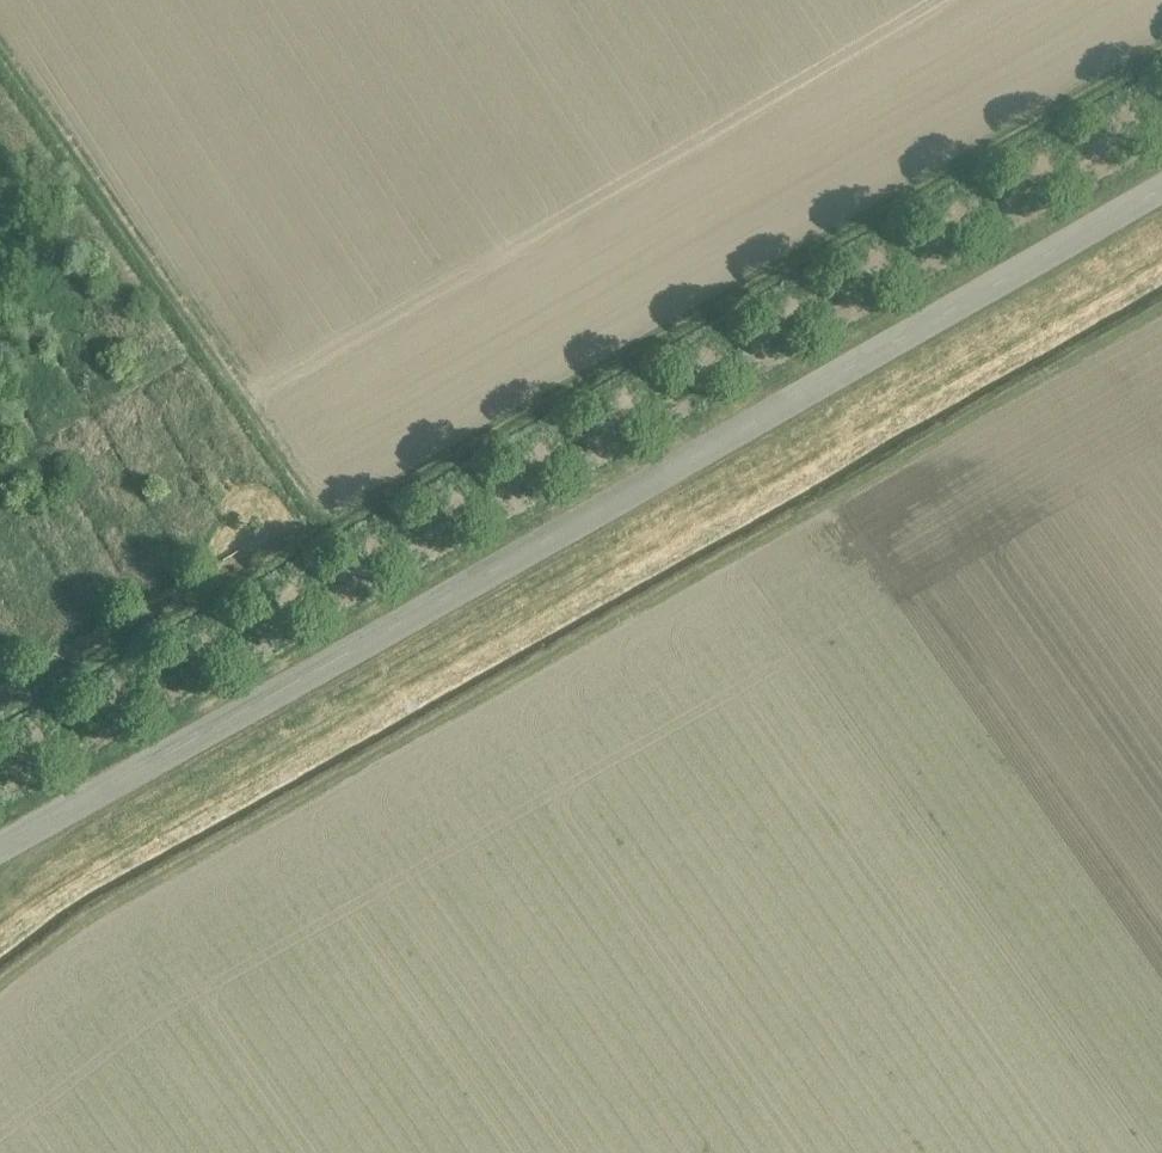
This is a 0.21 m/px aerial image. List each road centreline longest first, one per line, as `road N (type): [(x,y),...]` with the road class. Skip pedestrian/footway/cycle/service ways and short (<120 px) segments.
road 1 (unclassified): [(0,849),(1161,186)]

